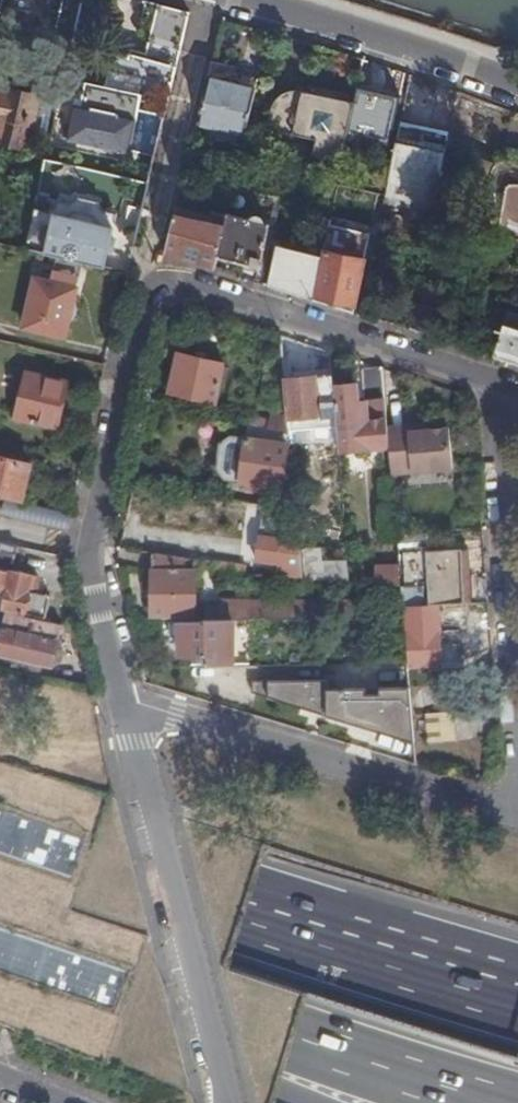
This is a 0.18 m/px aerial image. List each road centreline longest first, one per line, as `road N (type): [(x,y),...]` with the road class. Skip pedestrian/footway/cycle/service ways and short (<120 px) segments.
road 1 (residential): [(495,381),(178,284),(153,294),(92,548),(120,702)]
road 2 (motorway): [(517,1004),(0,832)]
road 3 (motorway): [(0,949),(488,1102)]
road 4 (residential): [(120,702),(225,1102)]
road 5 (residential): [(120,702),(517,812)]
road 6 (motorway): [(0,970),(301,1102)]
road 7 (residential): [(517,692),(495,381)]
road 8 (residential): [(517,81),(243,0)]

